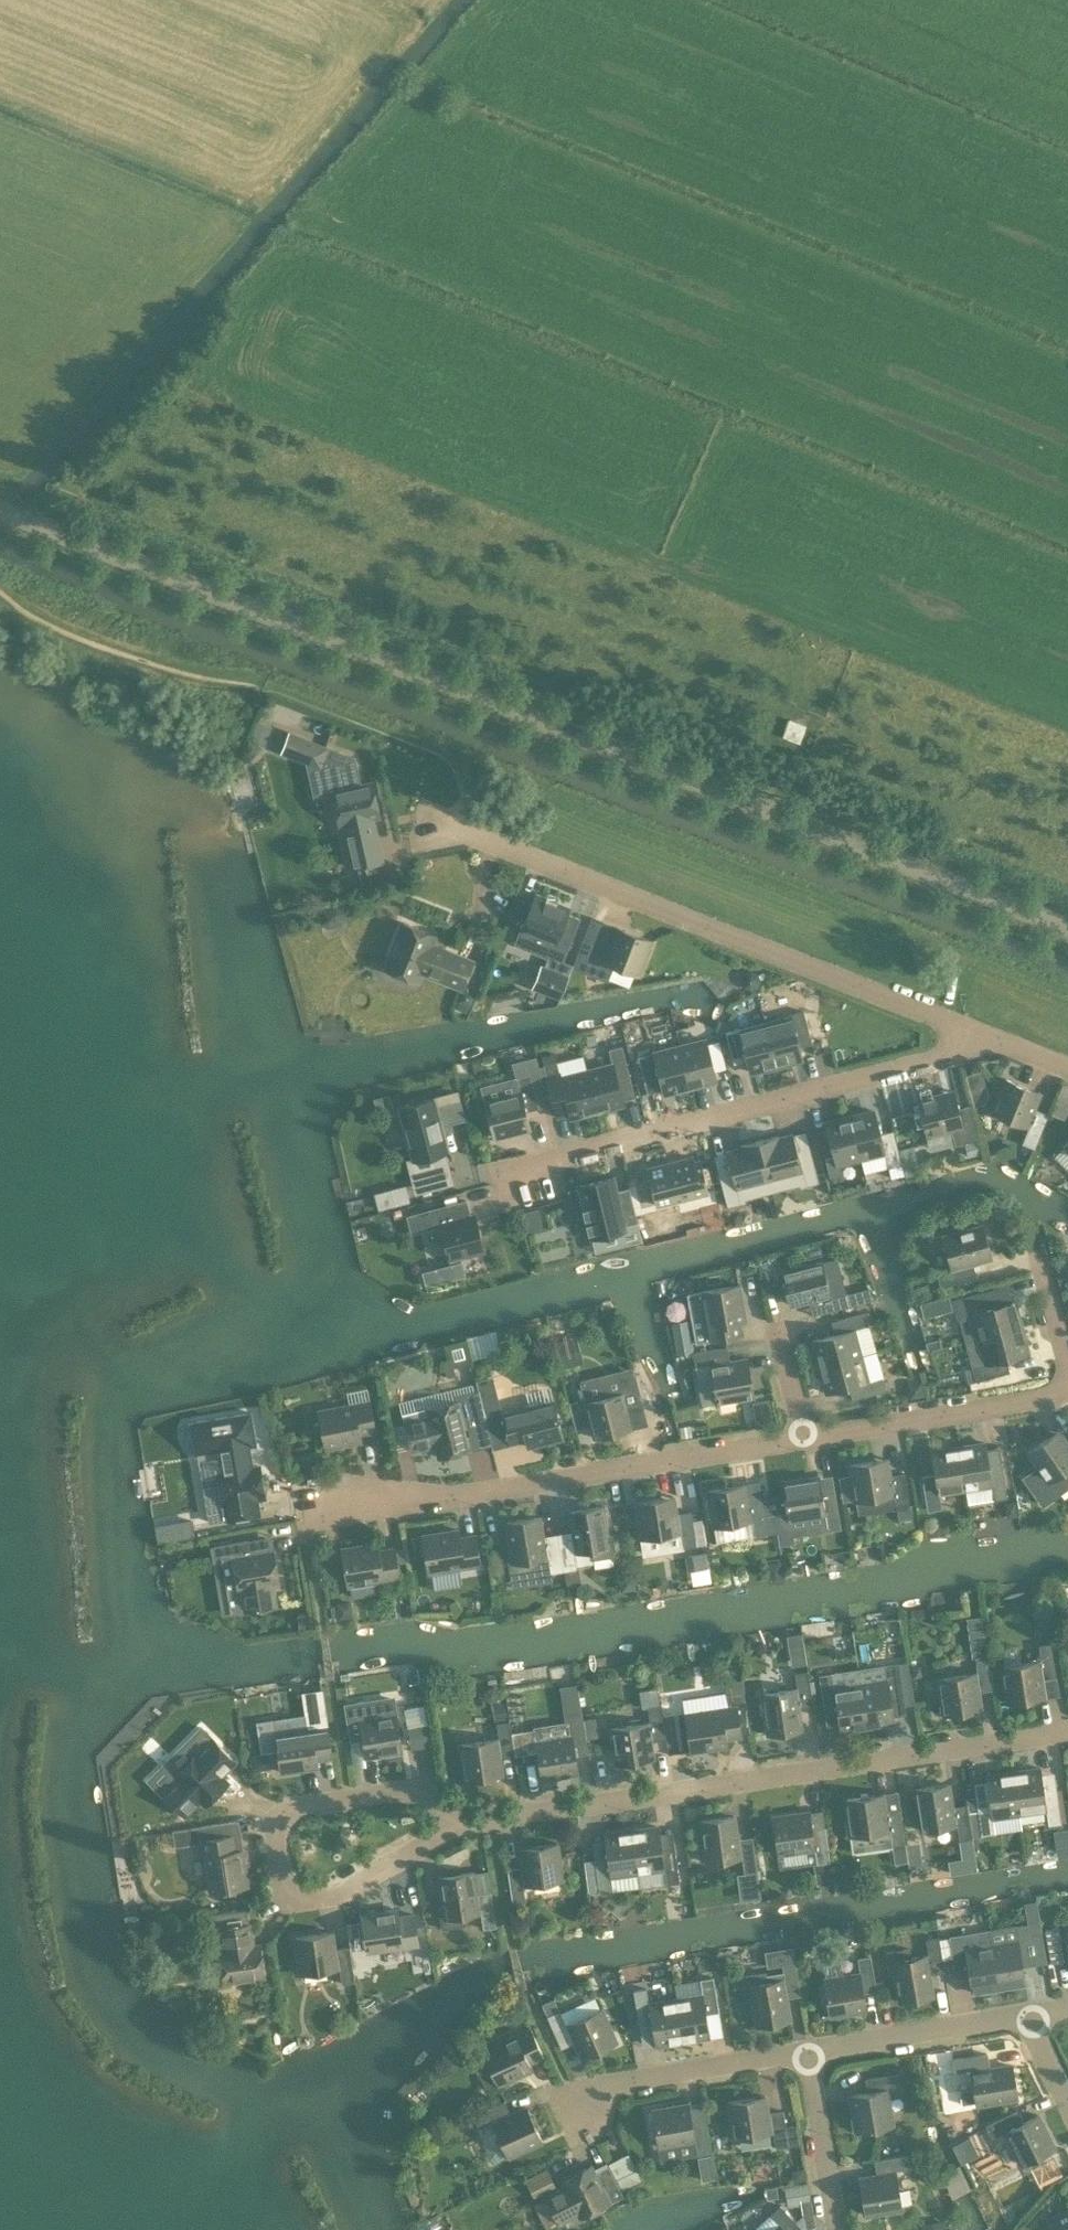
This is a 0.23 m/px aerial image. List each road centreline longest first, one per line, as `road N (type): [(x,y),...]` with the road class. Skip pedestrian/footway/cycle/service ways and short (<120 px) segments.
road 1 (unclassified): [(1067,928),(0,511)]
road 2 (residential): [(1067,1731),(460,1828)]
road 3 (residential): [(968,1031),(442,821)]
road 4 (residential): [(306,1520),(806,1444)]
road 5 (residential): [(513,1170),(910,1069),(952,1049),(968,1031)]
road 6 (residential): [(460,1828),(316,1904),(285,1894),(264,1855),(270,1828),(295,1809),(419,1794)]
road 7 (residential): [(806,1444),(1067,1391)]
road 8 (residential): [(809,2059),(577,2100)]
road 9 (residential): [(1029,2018),(809,2059)]
road 10 (residential): [(836,2229),(809,2059)]
road 11 (residential): [(806,1444),(776,1323)]

